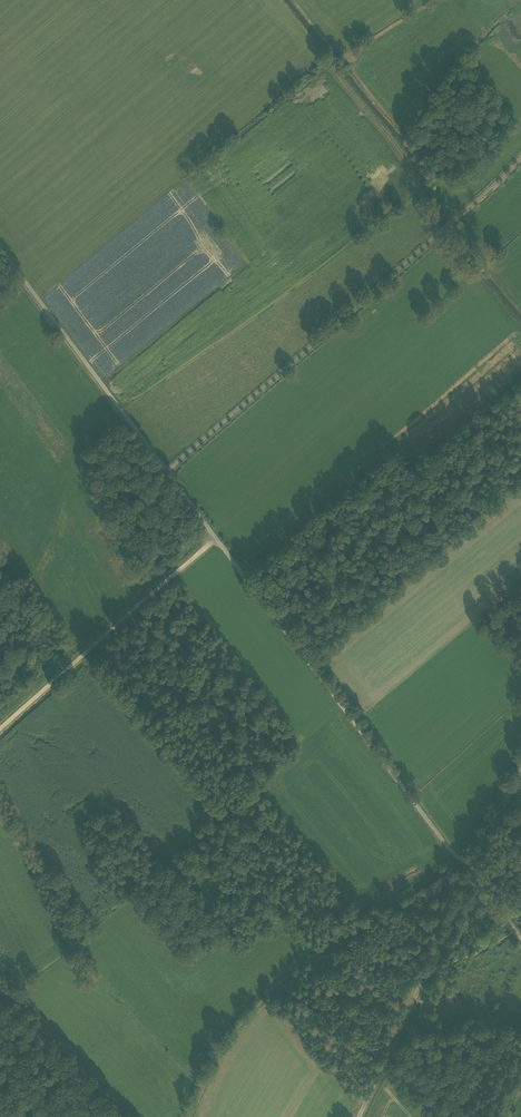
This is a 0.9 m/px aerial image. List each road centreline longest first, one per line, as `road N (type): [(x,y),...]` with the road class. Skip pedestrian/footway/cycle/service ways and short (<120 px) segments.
road 1 (track): [(457,859),(0,245)]
road 2 (track): [(162,462),(520,157)]
road 3 (track): [(217,534),(0,729)]
road 4 (track): [(127,1116),(0,972)]
road 5 (track): [(474,865),(413,997)]
road 6 (track): [(413,997),(359,1116)]

